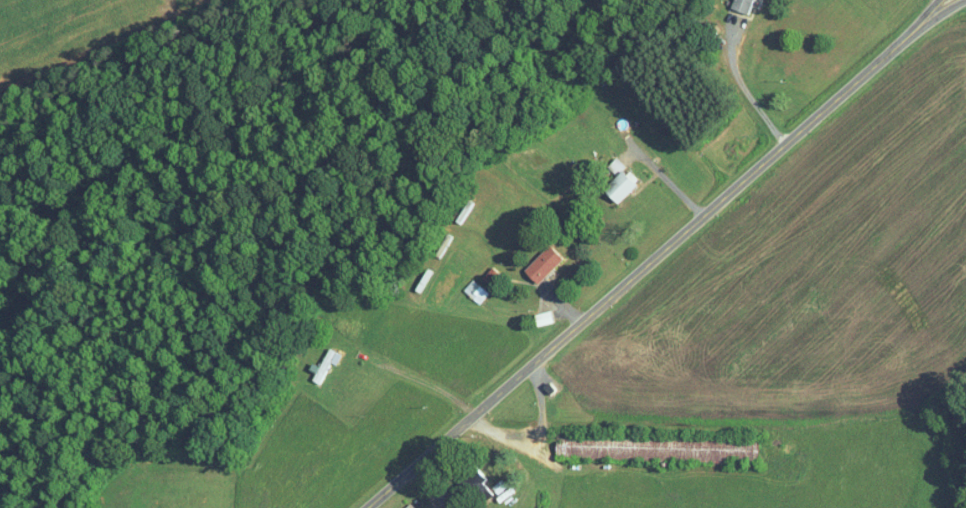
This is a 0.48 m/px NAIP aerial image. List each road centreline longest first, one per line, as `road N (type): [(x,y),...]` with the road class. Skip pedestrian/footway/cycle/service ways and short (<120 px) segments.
road 1 (residential): [(937,0),(363,507)]

